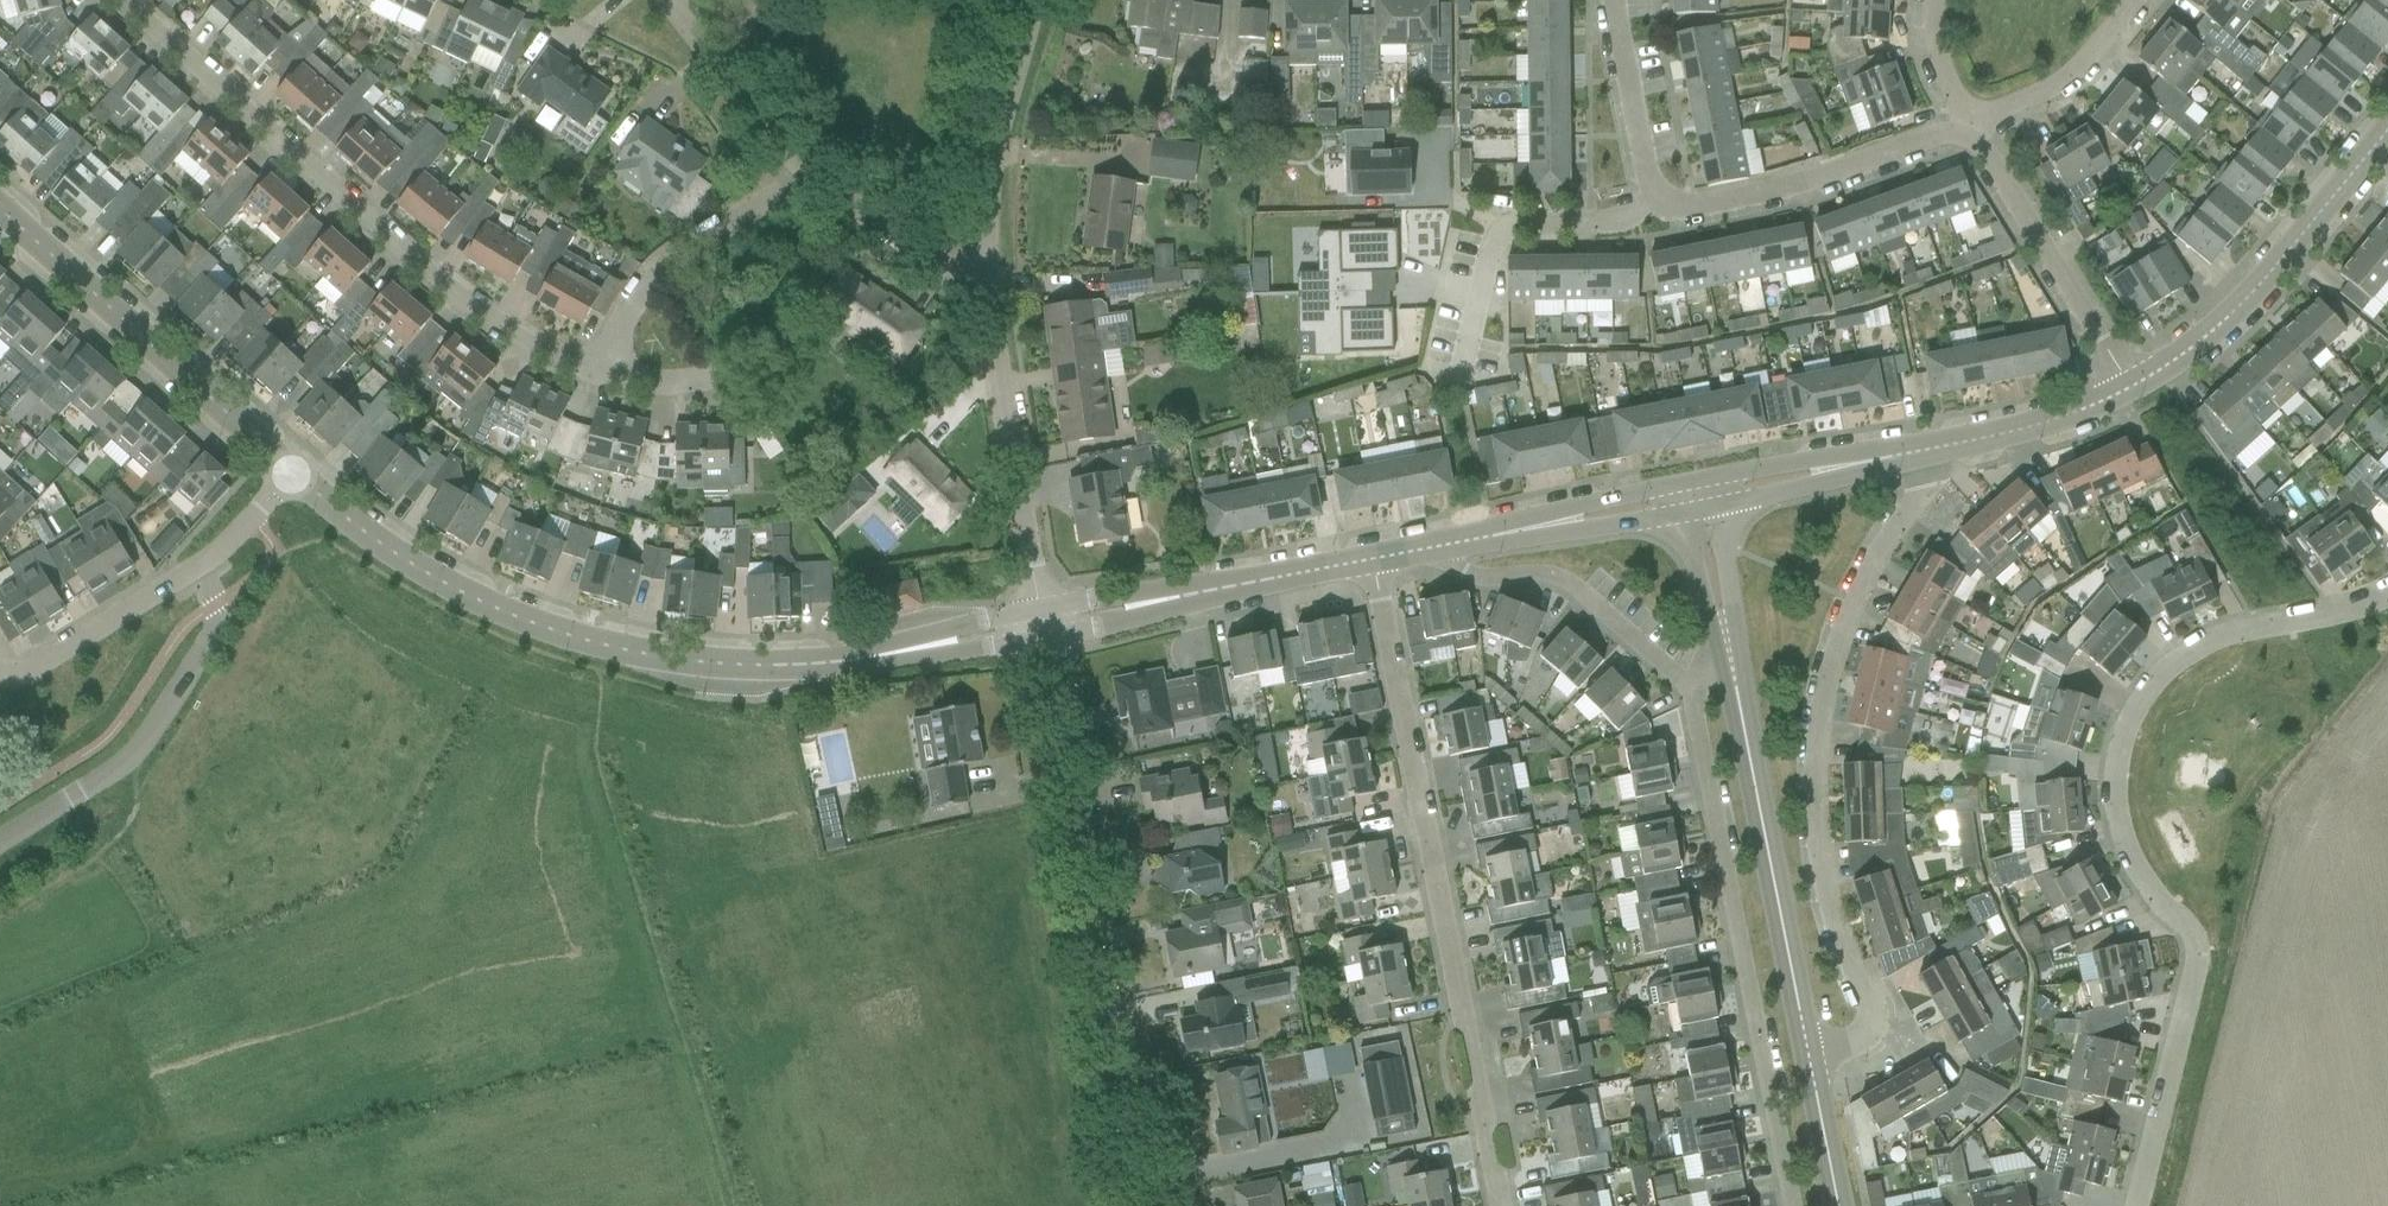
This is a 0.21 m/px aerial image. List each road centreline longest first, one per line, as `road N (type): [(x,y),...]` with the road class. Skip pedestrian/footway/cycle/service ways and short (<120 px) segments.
road 1 (residential): [(2140,1205),(2199,973),(2189,947),(2136,879),(2120,836),(2116,789),(2126,731),(2155,672),(2195,646),(2297,630),(2387,590)]
road 2 (tertiary): [(936,644),(765,665),(604,647),(521,623),(361,529),(291,477)]
road 3 (residential): [(1808,1058),(1846,1038),(1856,1022),(1856,985),(1826,864),(1822,785),(1838,658),(1914,536),(1937,450)]
road 4 (residential): [(1496,1205),(1372,561)]
road 5 (residential): [(615,383),(520,363),(115,0)]
road 6 (residential): [(1129,1205),(1041,639)]
road 7 (residential): [(1699,694),(1791,1205)]
road 8 (tertiary): [(1808,1058),(1729,662)]
road 9 (tertiary): [(291,477),(0,210)]
road 10 (unclassified): [(198,568),(217,626),(138,751),(0,843)]
road 11 (tertiary): [(2387,129),(2230,317),(2131,385)]
road 12 (residential): [(1654,198),(1690,207),(1820,176),(1969,123)]
road 13 (residential): [(1460,379),(1498,231),(1617,222),(1654,198)]
road 14 (residential): [(1037,608),(991,297)]
road 15 (residential): [(2131,385),(1969,123)]
road 16 (residential): [(991,297),(981,160),(994,102),(1038,0)]
road 17 (residential): [(1434,548),(1574,605),(1699,694)]
road 18 (residential): [(615,383),(628,336),(674,267),(806,176)]
road 19 (residential): [(0,674),(29,676),(198,568)]
road 20 (residential): [(806,176),(720,82),(666,0)]
road 21 (tertiary): [(1372,561),(1151,605)]
road 22 (residential): [(991,297),(806,176)]
road 23 (residential): [(1969,123),(2061,82),(2136,0)]
road 24 (tertiary): [(2131,385),(2036,427),(1937,450)]
road 25 (residential): [(1654,198),(1613,0)]
road 26 (tertiary): [(1696,480),(1544,526)]
road 27 (tertiary): [(1544,526),(1701,511)]
road 28 (tertiary): [(1729,662),(1701,511)]
road 29 (tertiary): [(1701,511),(1790,491),(1846,468)]
road 30 (tertiary): [(1846,468),(1696,480)]
road 31 (tertiary): [(1837,1205),(1808,1058)]
road 32 (residential): [(1969,123),(1945,82),(1928,0)]
road 33 (residential): [(198,568),(291,477)]

